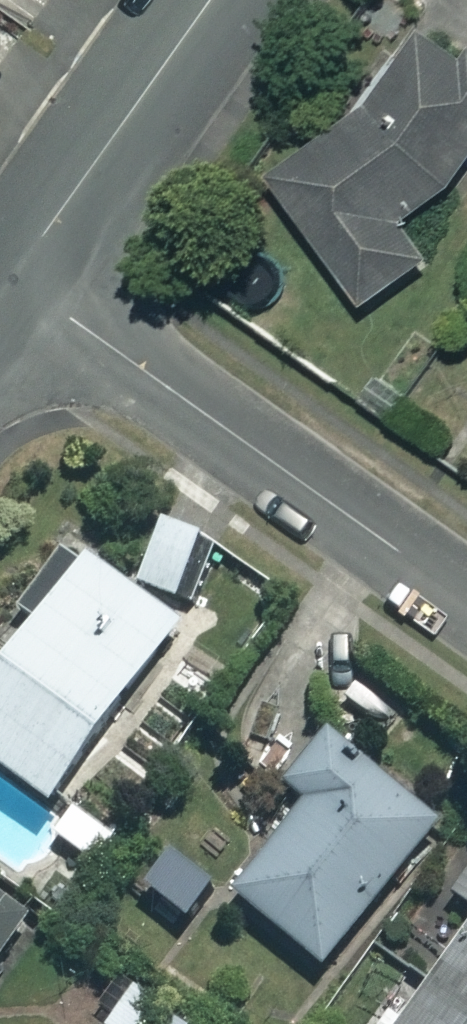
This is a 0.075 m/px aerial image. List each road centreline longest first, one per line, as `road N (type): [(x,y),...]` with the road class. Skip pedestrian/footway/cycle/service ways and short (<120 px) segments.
road 1 (residential): [(466,600),(12,276)]
road 2 (residential): [(12,276),(206,0)]

